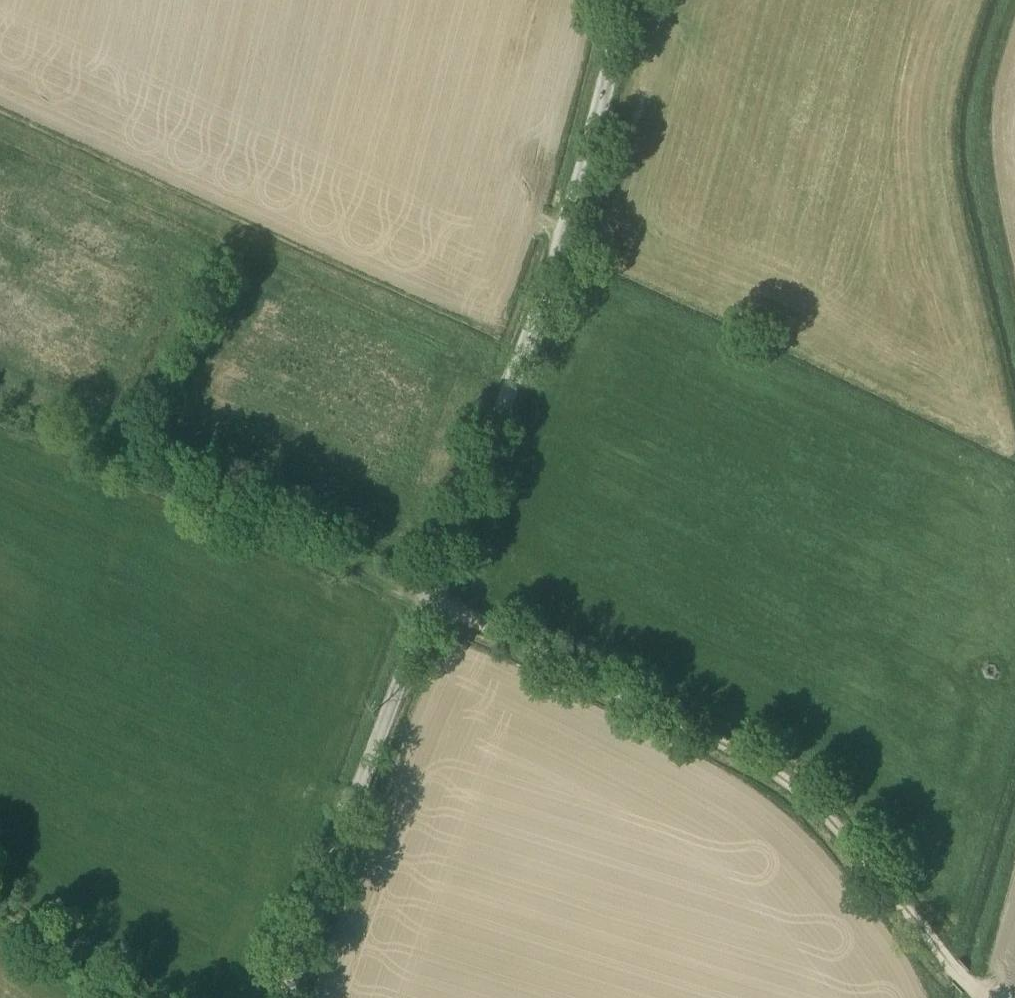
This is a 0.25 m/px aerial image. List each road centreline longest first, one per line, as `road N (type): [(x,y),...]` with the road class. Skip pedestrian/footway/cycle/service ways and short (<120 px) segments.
road 1 (track): [(0,411),(431,601),(775,769),(806,794),(980,997)]
road 2 (unclassified): [(293,997),(584,175),(624,0)]
road 3 (track): [(1012,0),(980,127),(1014,302)]
road 4 (track): [(1014,848),(971,997)]
road 5 (track): [(128,997),(0,914)]

